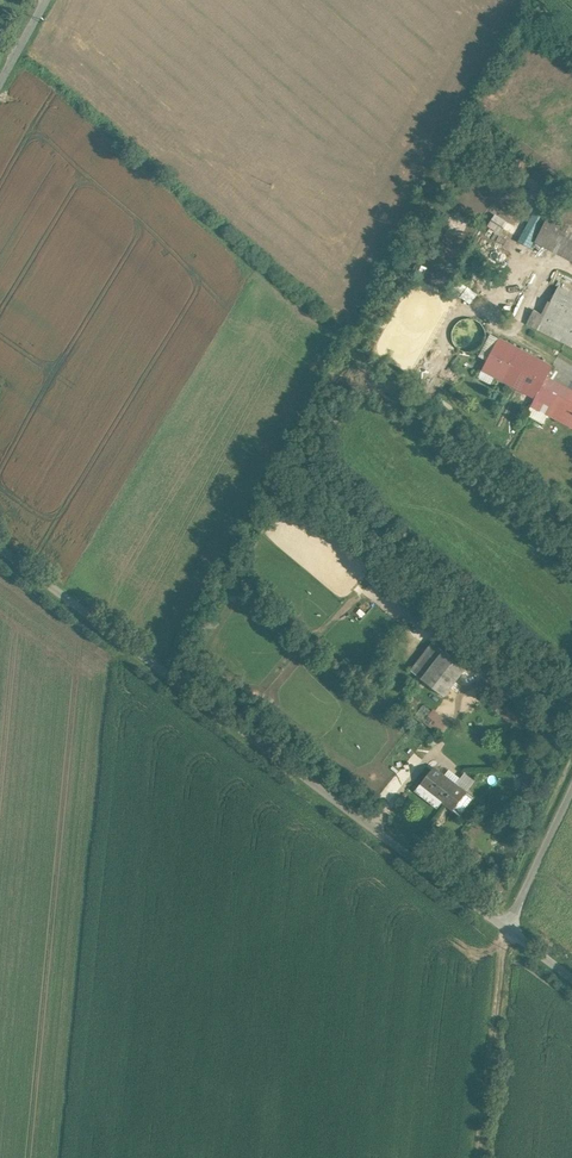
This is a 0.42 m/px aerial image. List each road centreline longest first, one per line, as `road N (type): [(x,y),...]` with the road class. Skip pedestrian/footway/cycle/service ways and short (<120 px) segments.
road 1 (unclassified): [(511,929),(0,547)]
road 2 (track): [(511,929),(479,1157)]
road 3 (unclassified): [(511,929),(571,794)]

